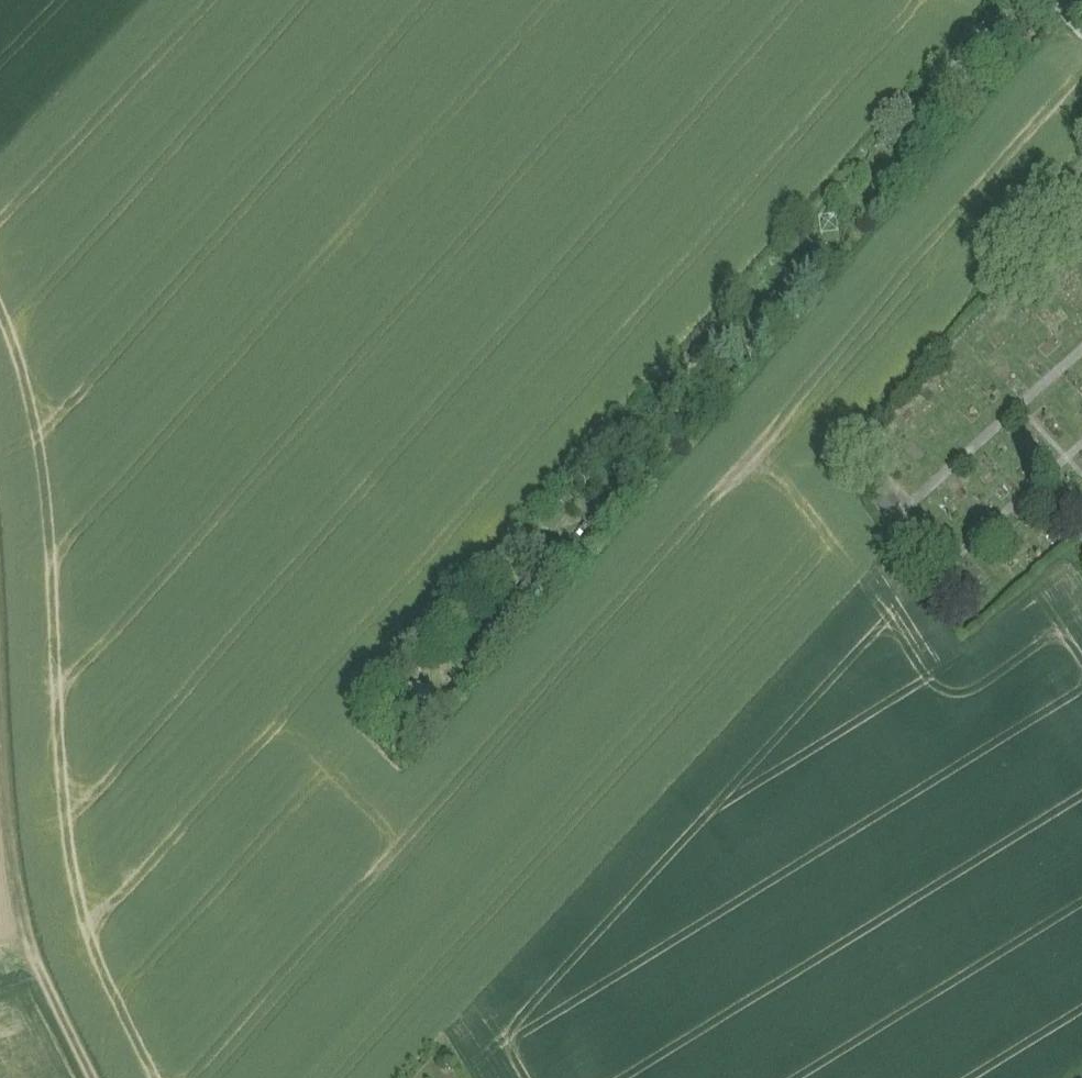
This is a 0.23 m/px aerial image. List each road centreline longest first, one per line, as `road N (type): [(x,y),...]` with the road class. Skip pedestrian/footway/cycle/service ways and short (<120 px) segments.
road 1 (track): [(0,628),(16,891),(45,984),(94,1077)]

